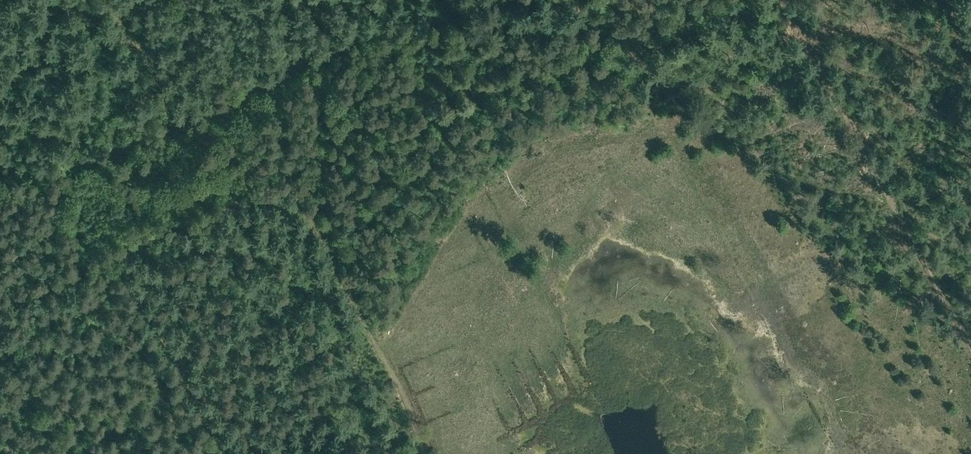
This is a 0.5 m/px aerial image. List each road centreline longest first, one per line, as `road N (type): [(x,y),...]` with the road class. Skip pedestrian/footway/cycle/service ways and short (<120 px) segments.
road 1 (track): [(701,0),(0,303)]
road 2 (track): [(781,0),(970,346)]
road 3 (track): [(408,0),(397,19),(352,46),(115,153)]
road 4 (track): [(231,453),(121,251)]
road 5 (track): [(147,241),(115,153),(0,175)]

